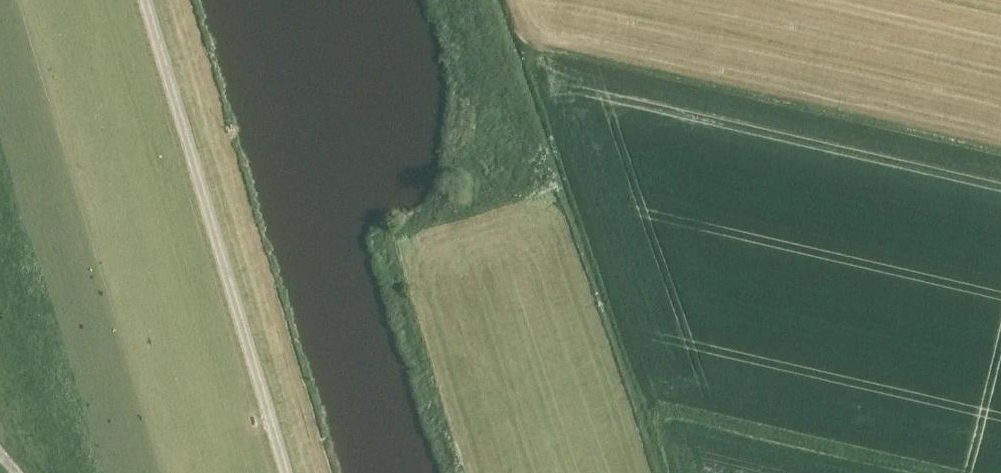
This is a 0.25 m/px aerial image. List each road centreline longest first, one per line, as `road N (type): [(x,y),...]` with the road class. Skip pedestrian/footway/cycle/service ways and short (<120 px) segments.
road 1 (track): [(149,0),(290,472)]
road 2 (track): [(1000,326),(967,472)]

